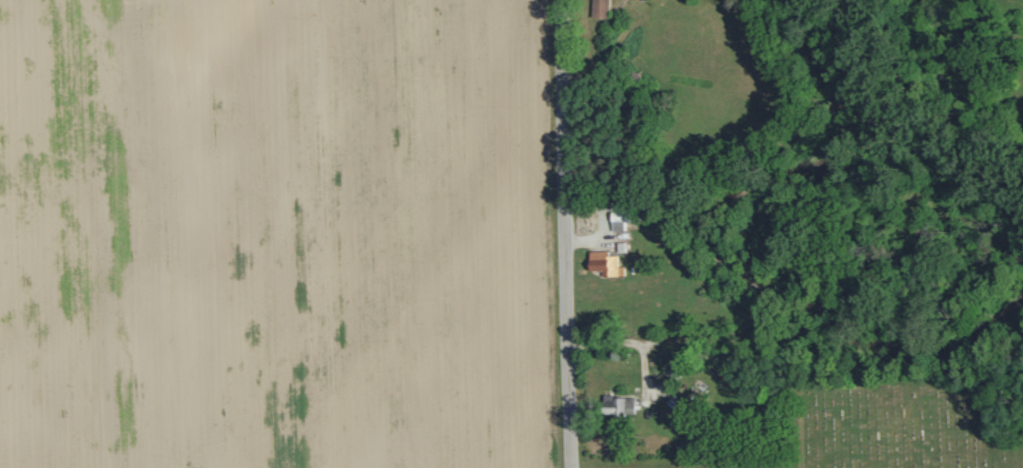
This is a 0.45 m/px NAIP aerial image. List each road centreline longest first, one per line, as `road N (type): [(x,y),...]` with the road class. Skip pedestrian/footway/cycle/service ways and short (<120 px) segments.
road 1 (residential): [(571,467),(561,0)]

